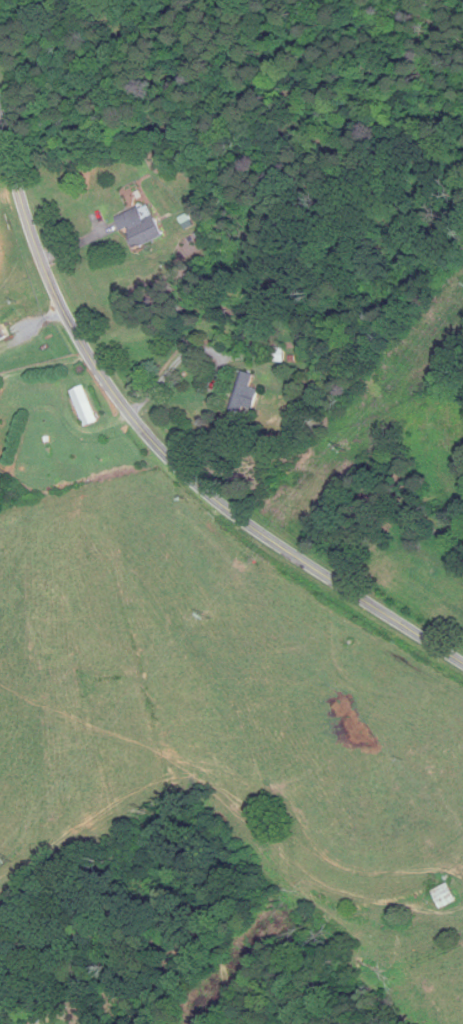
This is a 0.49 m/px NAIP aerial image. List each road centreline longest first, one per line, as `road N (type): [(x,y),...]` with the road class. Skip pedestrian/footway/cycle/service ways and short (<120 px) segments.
road 1 (tertiary): [(462,662),(254,530),(184,474),(143,428),(59,299),(0,111)]

